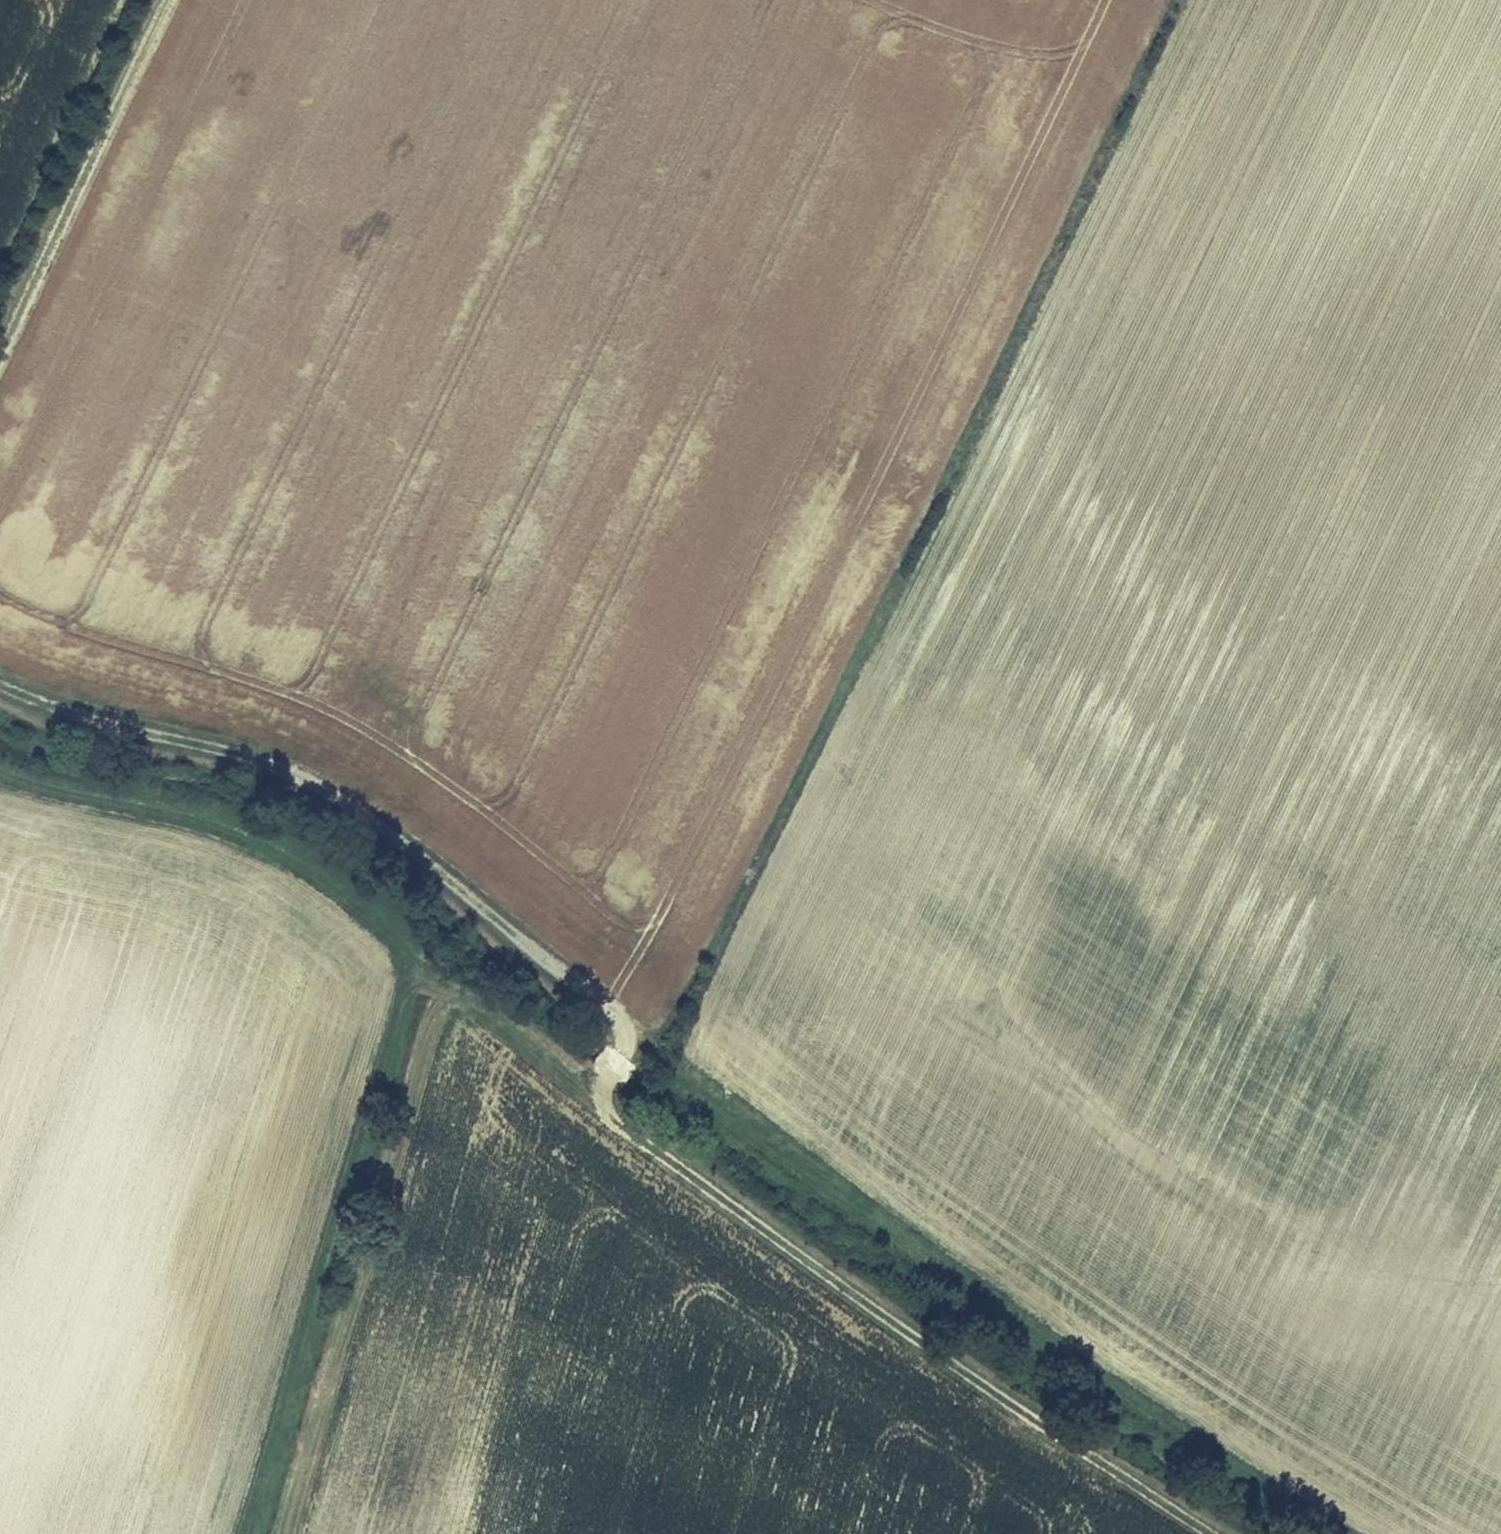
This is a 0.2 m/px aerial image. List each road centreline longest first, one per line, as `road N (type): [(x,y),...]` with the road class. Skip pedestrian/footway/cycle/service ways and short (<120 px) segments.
road 1 (track): [(0,688),(175,743),(289,768),(371,822),(640,1038),(663,1042),(701,1087),(1147,1412),(1344,1533)]
road 2 (track): [(0,366),(168,0)]

